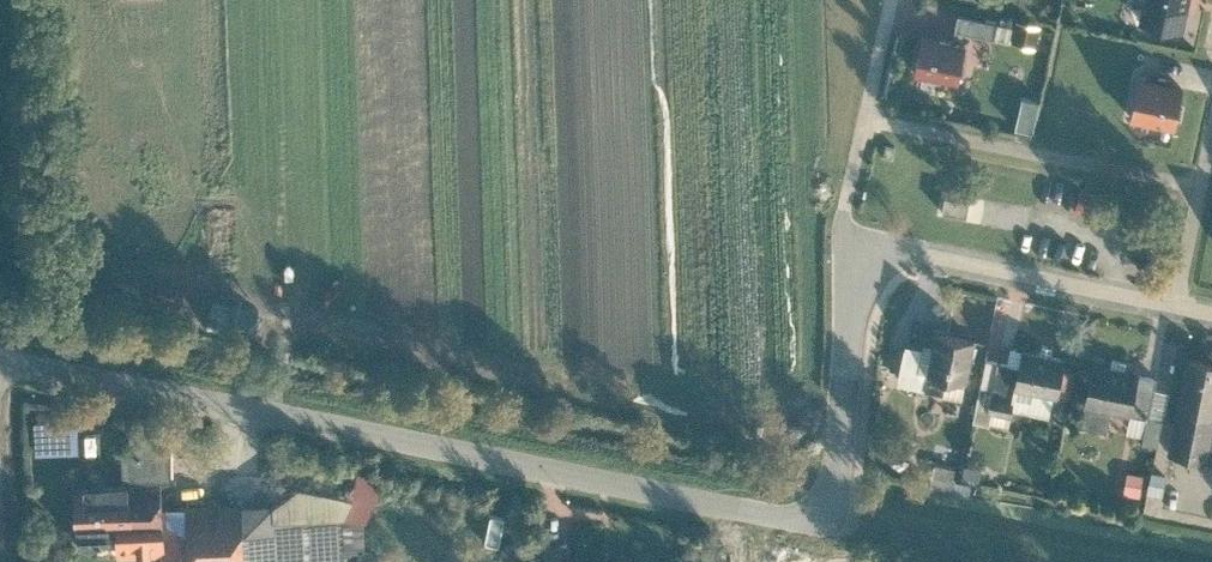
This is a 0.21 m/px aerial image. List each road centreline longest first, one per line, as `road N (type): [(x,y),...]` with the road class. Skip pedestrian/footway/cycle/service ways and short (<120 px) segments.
road 1 (residential): [(843,244),(850,444),(843,528),(0,362)]
road 2 (residential): [(1196,185),(862,117)]
road 3 (residential): [(1177,306),(843,244)]
road 4 (track): [(843,528),(1001,561)]
road 5 (residential): [(843,244),(862,117)]
road 6 (residential): [(1177,306),(1196,185)]

